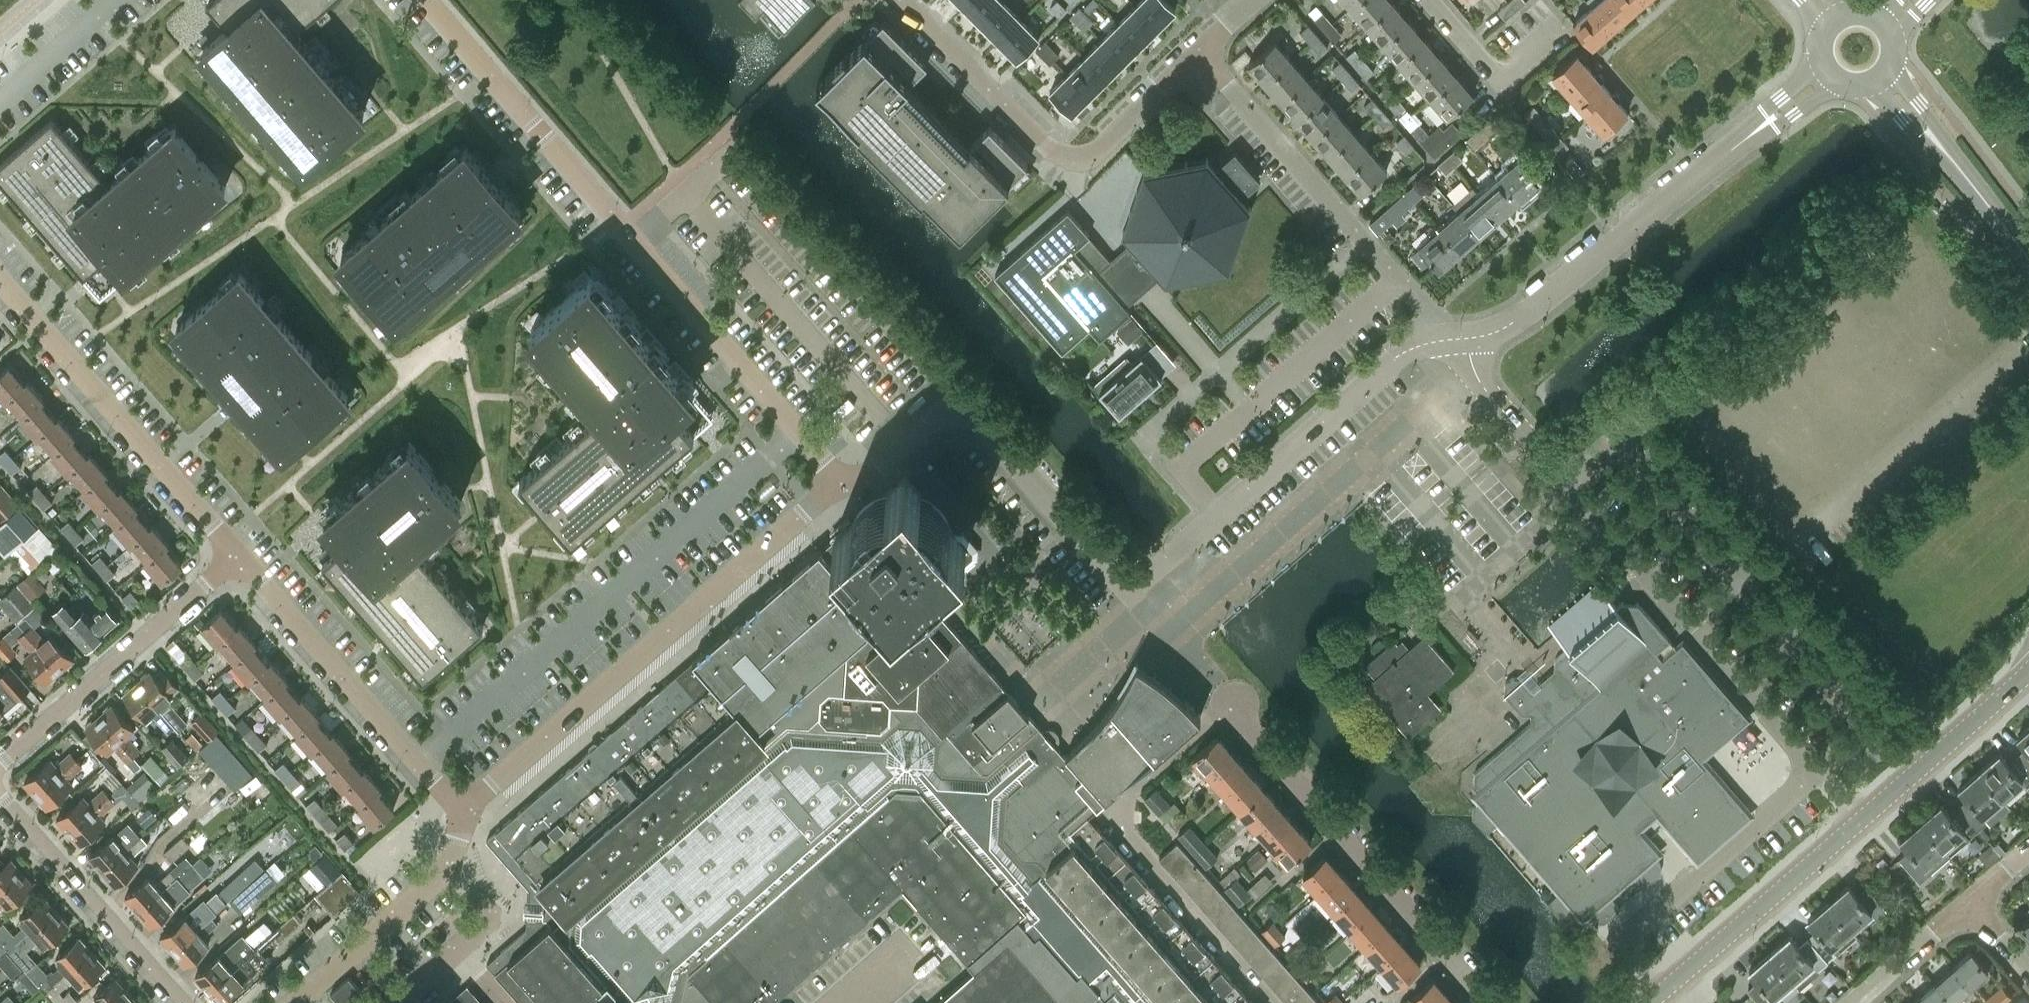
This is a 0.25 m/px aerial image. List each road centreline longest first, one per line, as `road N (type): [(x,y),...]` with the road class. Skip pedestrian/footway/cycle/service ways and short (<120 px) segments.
road 1 (residential): [(839,484),(422,0)]
road 2 (residential): [(1814,768),(1480,381),(1463,338)]
road 3 (residential): [(459,809),(839,484)]
road 4 (residential): [(1463,338),(1514,321),(1828,74)]
road 5 (residential): [(1272,1002),(1104,811),(1225,705)]
road 6 (residential): [(1127,590),(1402,353),(1447,339)]
road 7 (residential): [(1127,590),(955,396),(839,484)]
road 8 (residential): [(1198,54),(1090,157),(1050,151),(909,0)]
road 9 (residential): [(1486,1002),(1225,705)]
road 10 (residential): [(1447,339),(1198,54)]
road 11 (residential): [(238,553),(0,289)]
road 12 (residential): [(459,809),(238,553)]
road 13 (residential): [(1662,993),(1620,940),(1814,768)]
road 14 (residential): [(0,759),(238,553)]
road 15 (residential): [(188,1002),(0,796)]
road 16 (residential): [(296,1002),(453,859),(459,809)]
road 17 (residential): [(1676,981),(1858,823)]
road 18 (residential): [(2028,259),(1883,77)]
road 19 (residential): [(1858,823),(2028,673)]
road 20 (residential): [(1558,27),(1498,77),(1432,0)]
road 21 (residential): [(1851,1002),(1971,901)]
road 22 (residential): [(0,102),(117,0)]

